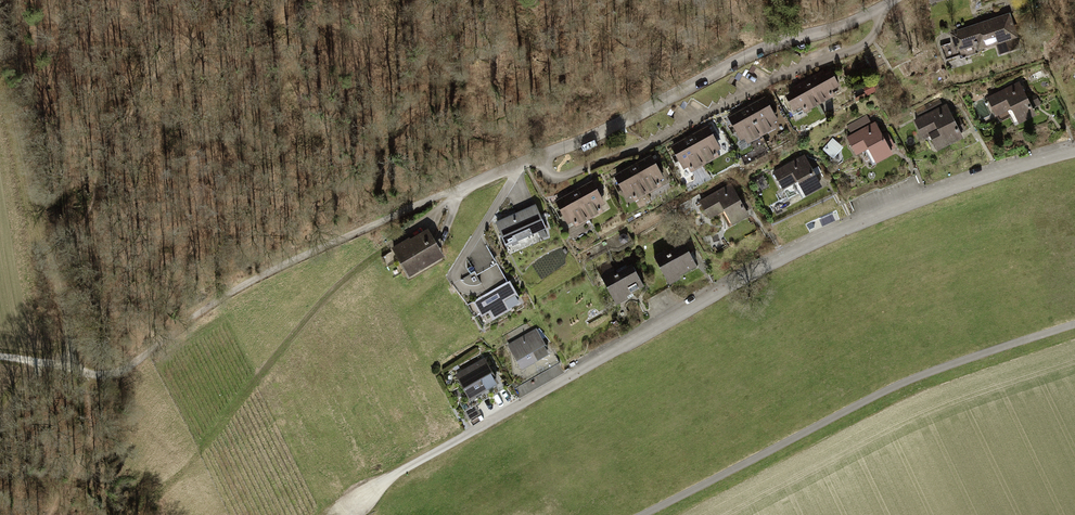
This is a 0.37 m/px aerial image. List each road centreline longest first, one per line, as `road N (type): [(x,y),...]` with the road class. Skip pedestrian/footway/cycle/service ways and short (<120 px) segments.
road 1 (residential): [(347,504),(795,251),(914,202),(1074,151)]
road 2 (track): [(640,514),(921,374),(1074,323)]
road 3 (residential): [(457,190),(885,0)]
road 4 (track): [(68,367),(118,372),(266,272),(457,190)]
road 5 (track): [(68,367),(0,27)]
road 6 (track): [(389,243),(324,295),(187,468),(158,490)]

